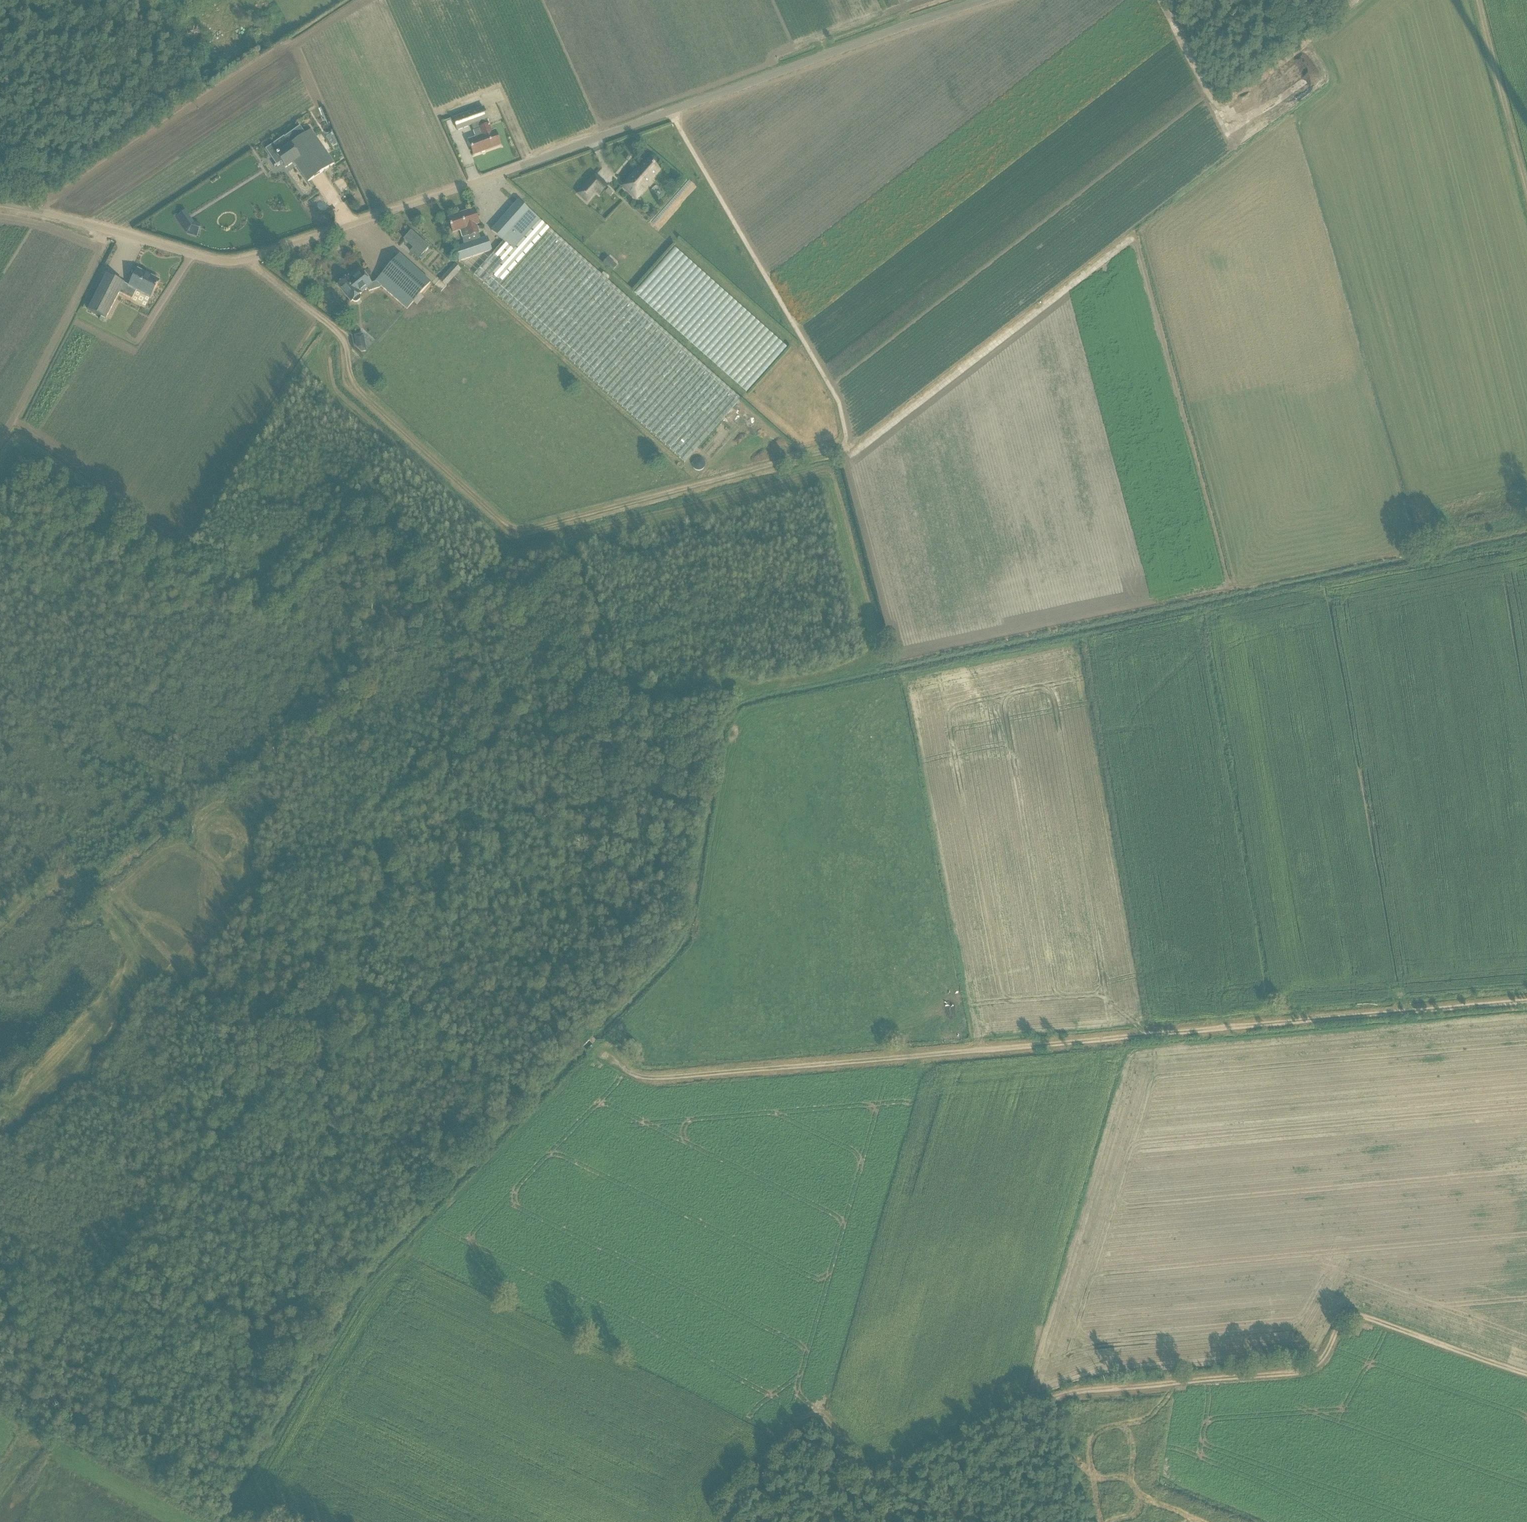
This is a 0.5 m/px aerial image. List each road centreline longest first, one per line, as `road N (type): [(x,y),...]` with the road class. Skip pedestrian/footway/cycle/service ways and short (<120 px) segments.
road 1 (unclassified): [(0,204),(234,265),(998,0)]
road 2 (track): [(599,1048),(624,1074),(647,1079),(1526,1001)]
road 3 (track): [(892,1521),(878,1481),(894,1465),(1066,1395),(1312,1369),(1348,1319),(1526,1375)]

